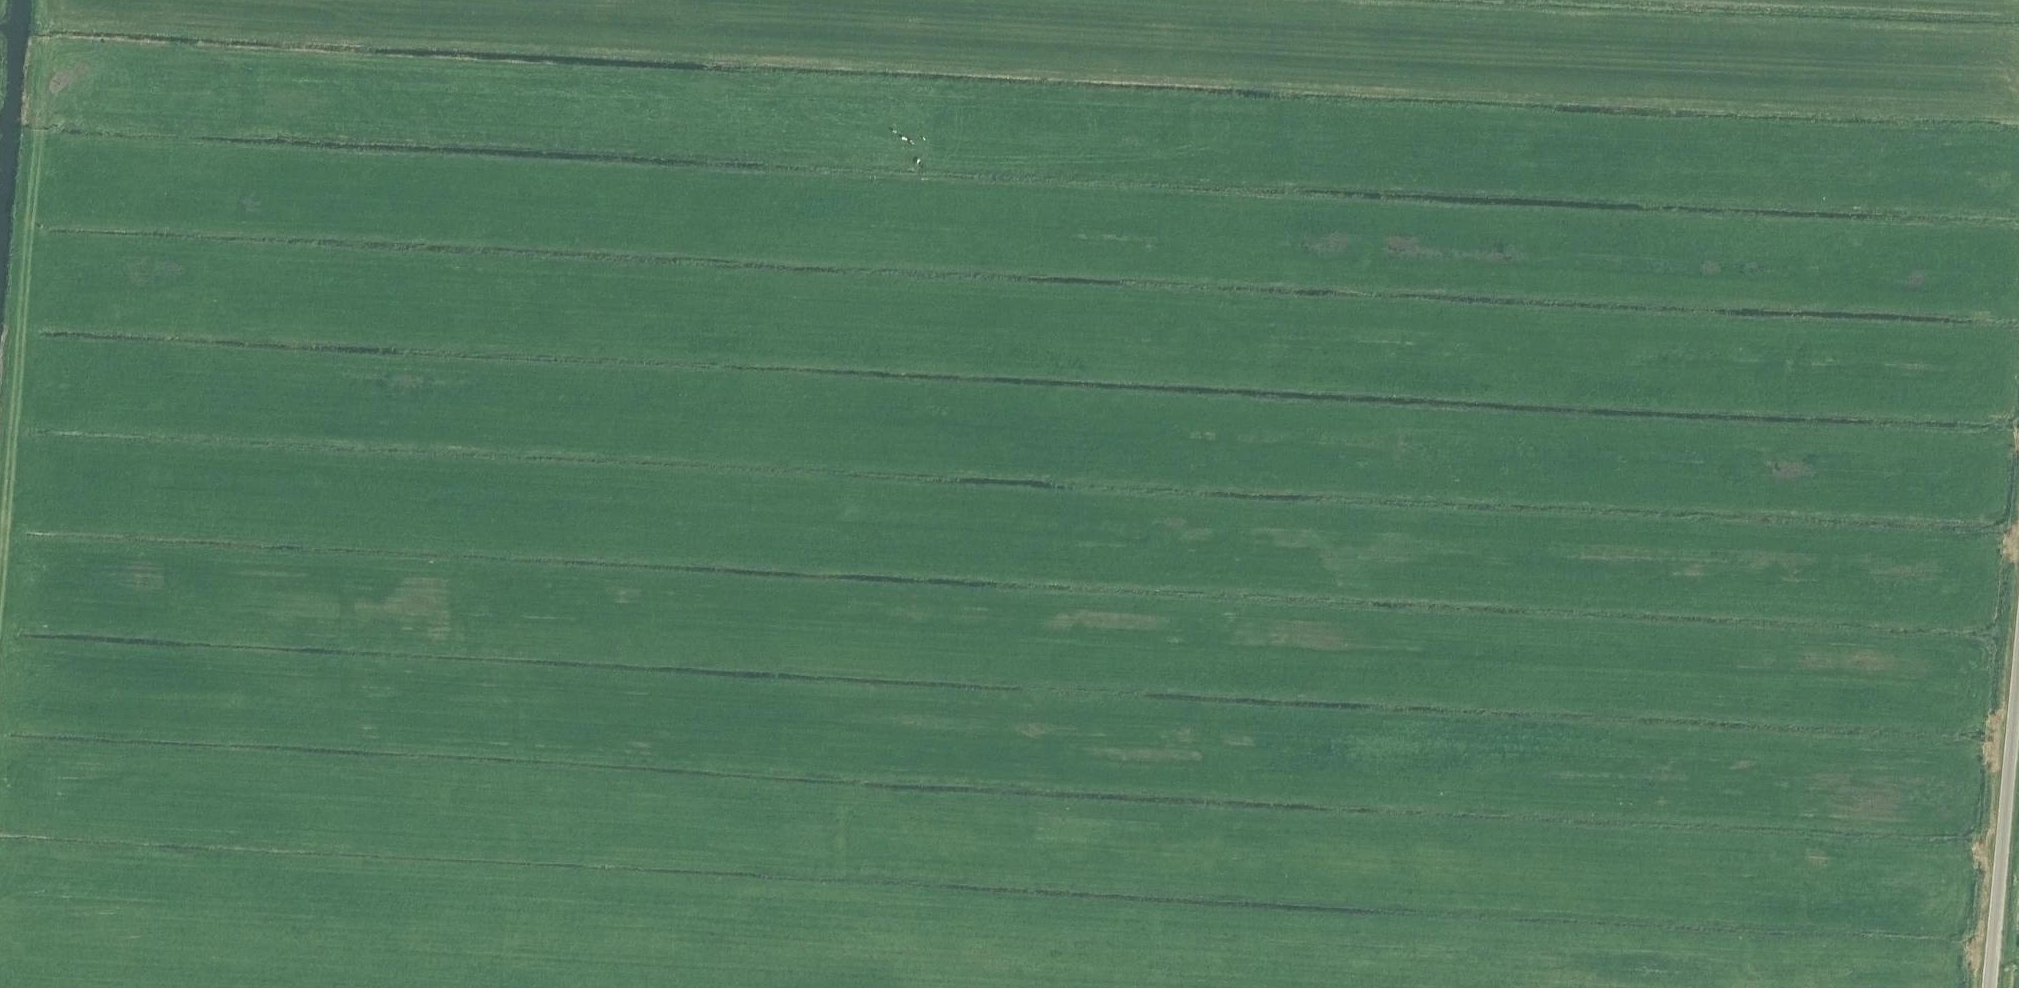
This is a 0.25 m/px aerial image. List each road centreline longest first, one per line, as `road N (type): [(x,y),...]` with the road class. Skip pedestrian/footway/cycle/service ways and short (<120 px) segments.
road 1 (track): [(53,0),(0,560)]
road 2 (unclassified): [(1989,987),(2018,666)]

